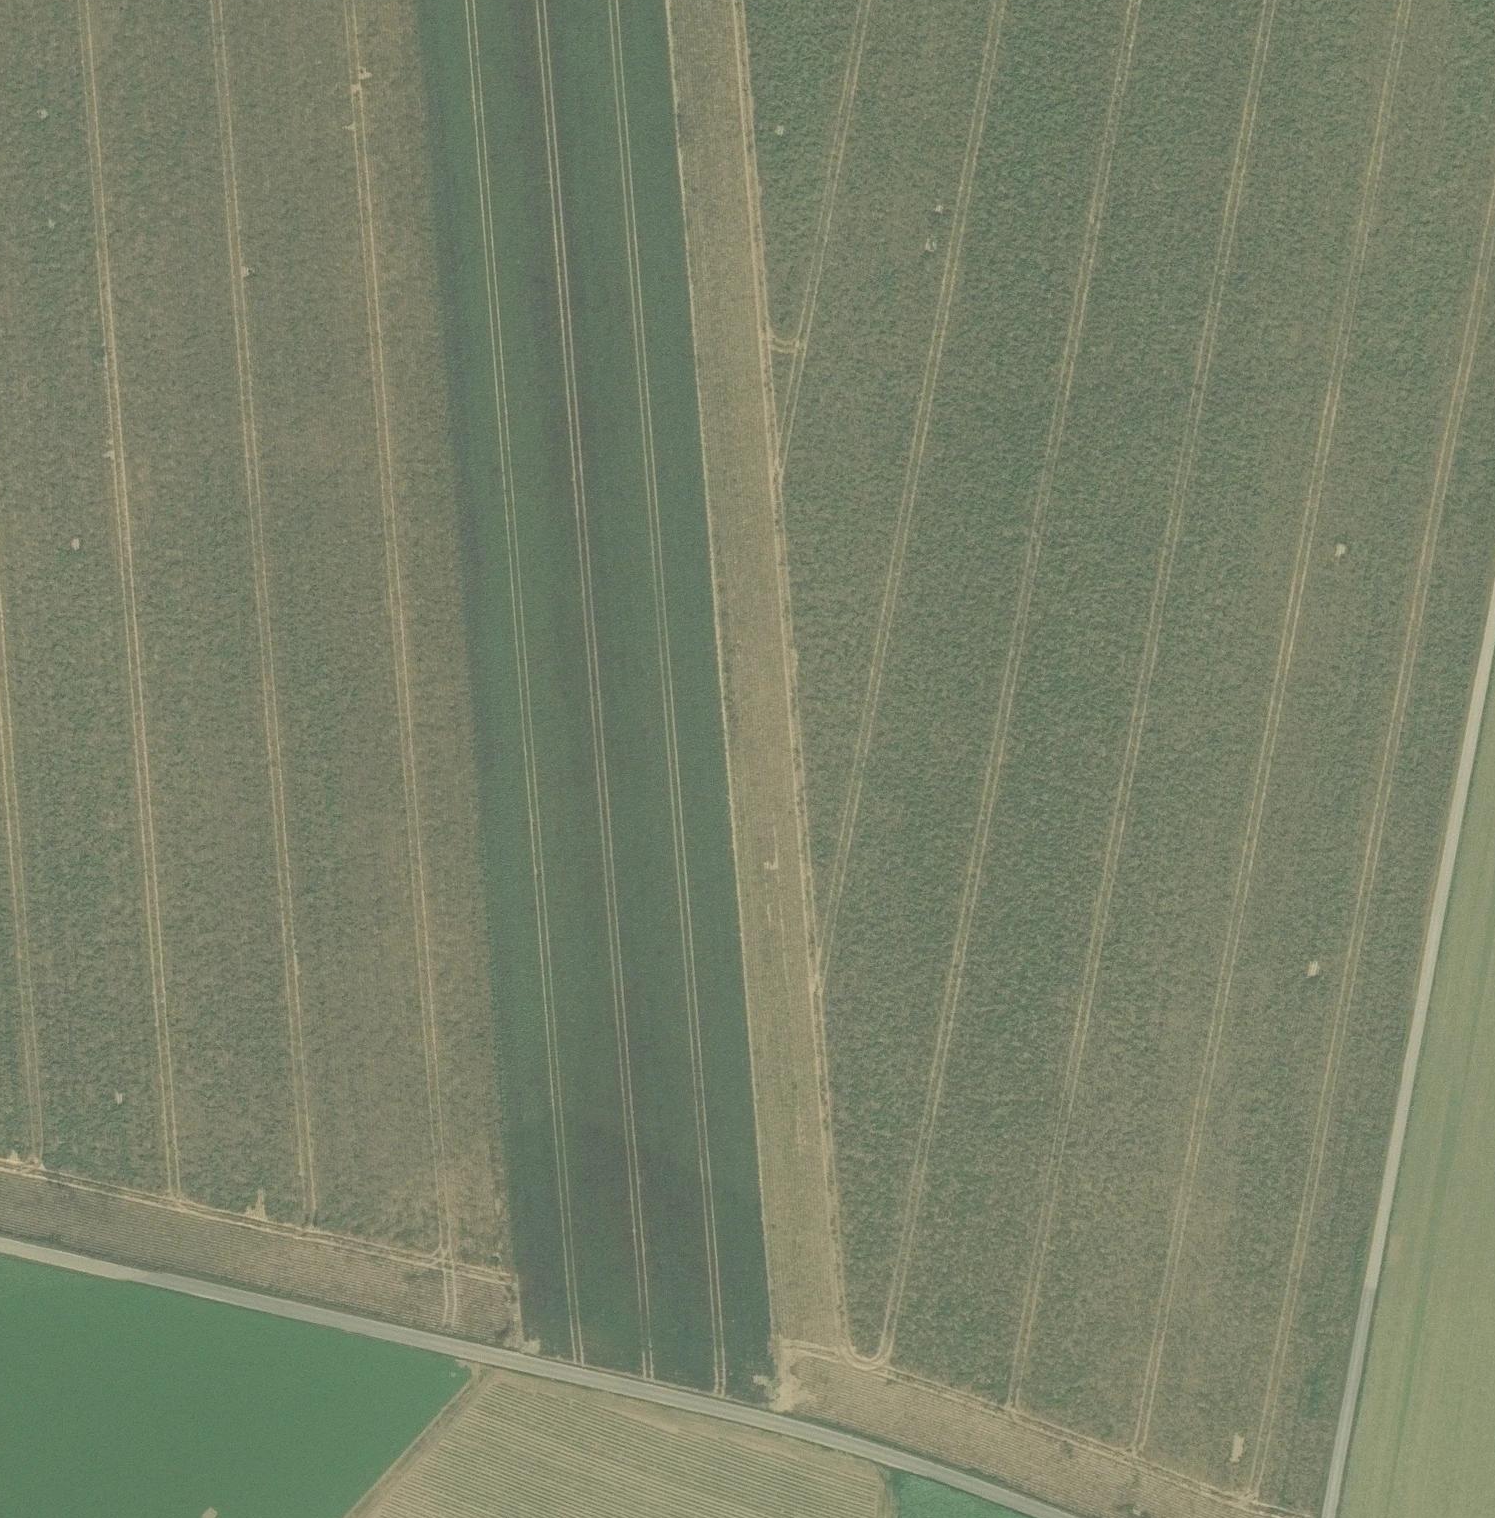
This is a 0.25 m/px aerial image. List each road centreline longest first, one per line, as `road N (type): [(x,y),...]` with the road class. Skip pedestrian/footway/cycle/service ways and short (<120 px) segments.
road 1 (unclassified): [(0,1242),(776,1422),(1052,1517)]
road 2 (unclassified): [(1329,1517),(1494,605)]

